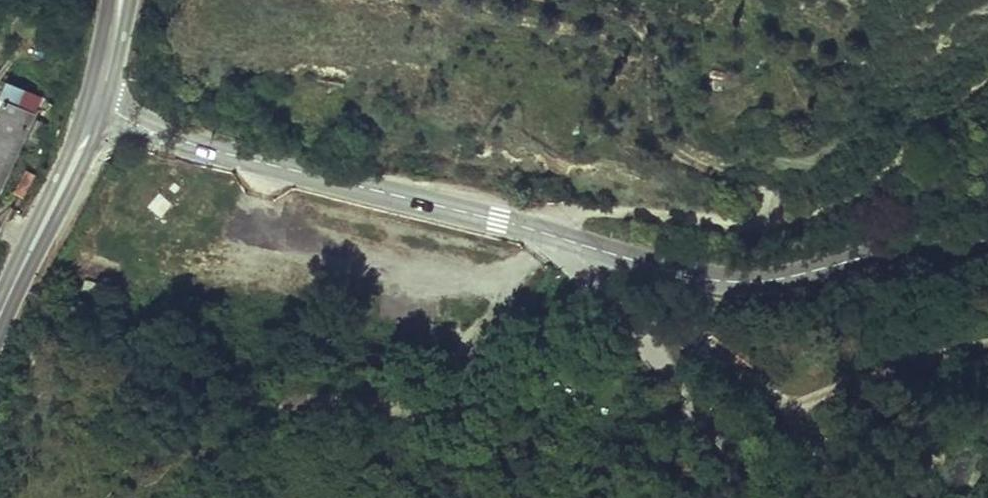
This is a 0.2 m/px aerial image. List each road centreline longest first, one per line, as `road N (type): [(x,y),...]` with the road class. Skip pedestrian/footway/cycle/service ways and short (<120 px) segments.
road 1 (residential): [(557,237),(152,132),(95,109)]
road 2 (residential): [(987,232),(757,280),(671,270),(557,237)]
road 3 (residential): [(747,497),(633,326),(569,263),(557,237)]
road 4 (secondary): [(0,316),(95,109)]

